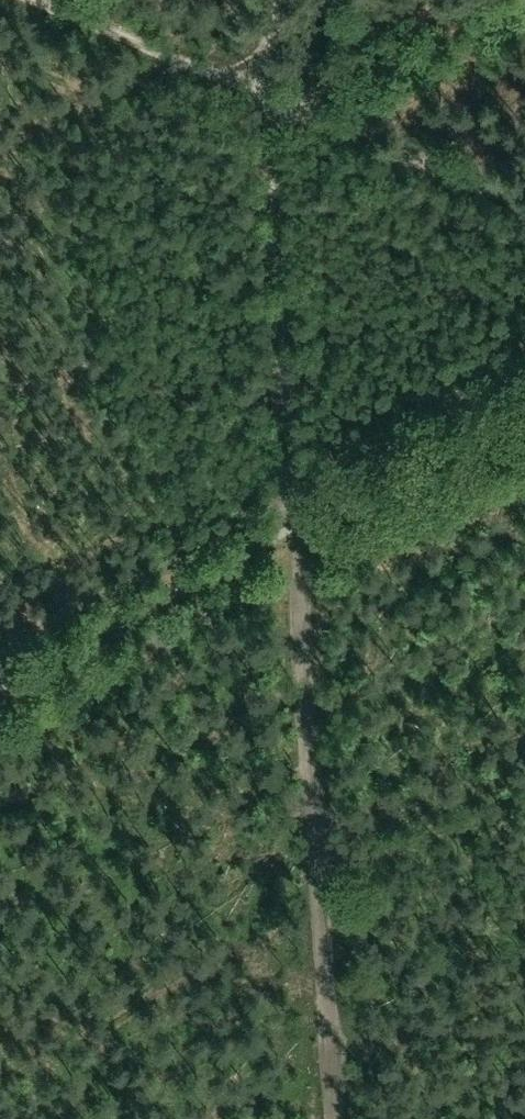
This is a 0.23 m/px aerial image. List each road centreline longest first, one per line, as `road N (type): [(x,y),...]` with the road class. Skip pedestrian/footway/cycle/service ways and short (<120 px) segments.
road 1 (track): [(524,430),(291,551),(264,89)]
road 2 (track): [(0,651),(524,375)]
road 3 (track): [(291,551),(321,1118)]
road 4 (track): [(43,0),(264,89),(280,0)]
road 5 (track): [(264,89),(524,203)]
road 6 (track): [(466,0),(291,101)]

